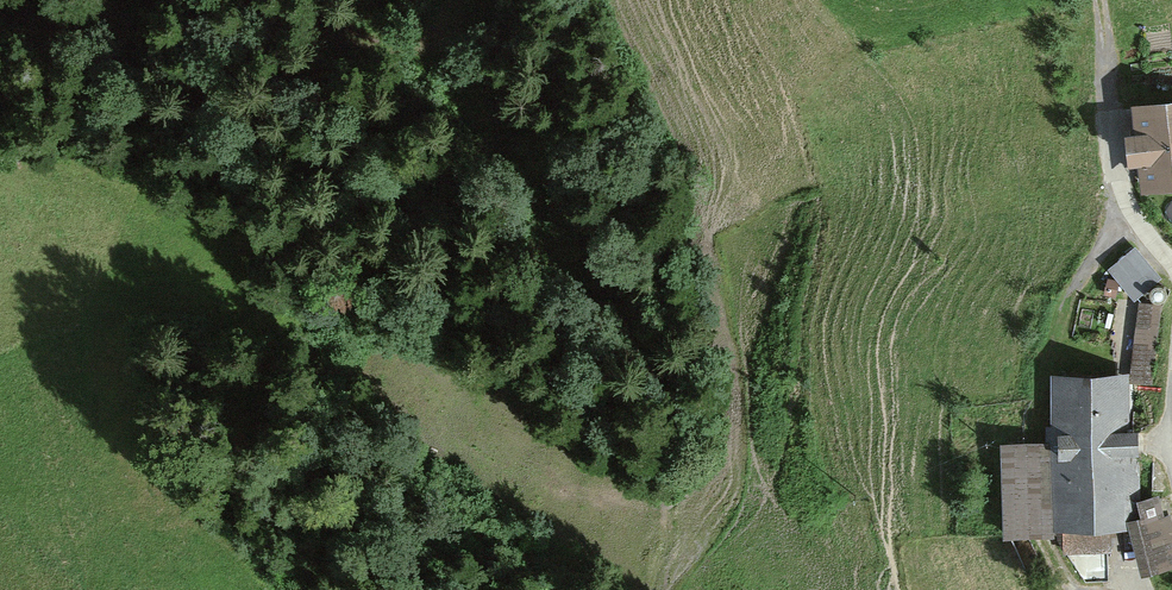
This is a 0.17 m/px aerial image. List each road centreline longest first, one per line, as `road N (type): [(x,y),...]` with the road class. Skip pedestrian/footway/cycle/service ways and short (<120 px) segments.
road 1 (track): [(12,0),(186,73),(362,181),(396,211),(444,277),(463,368),(518,486),(646,589)]
road 2 (track): [(217,0),(412,47),(439,28),(441,0)]
road 3 (track): [(1101,0),(1119,183)]

